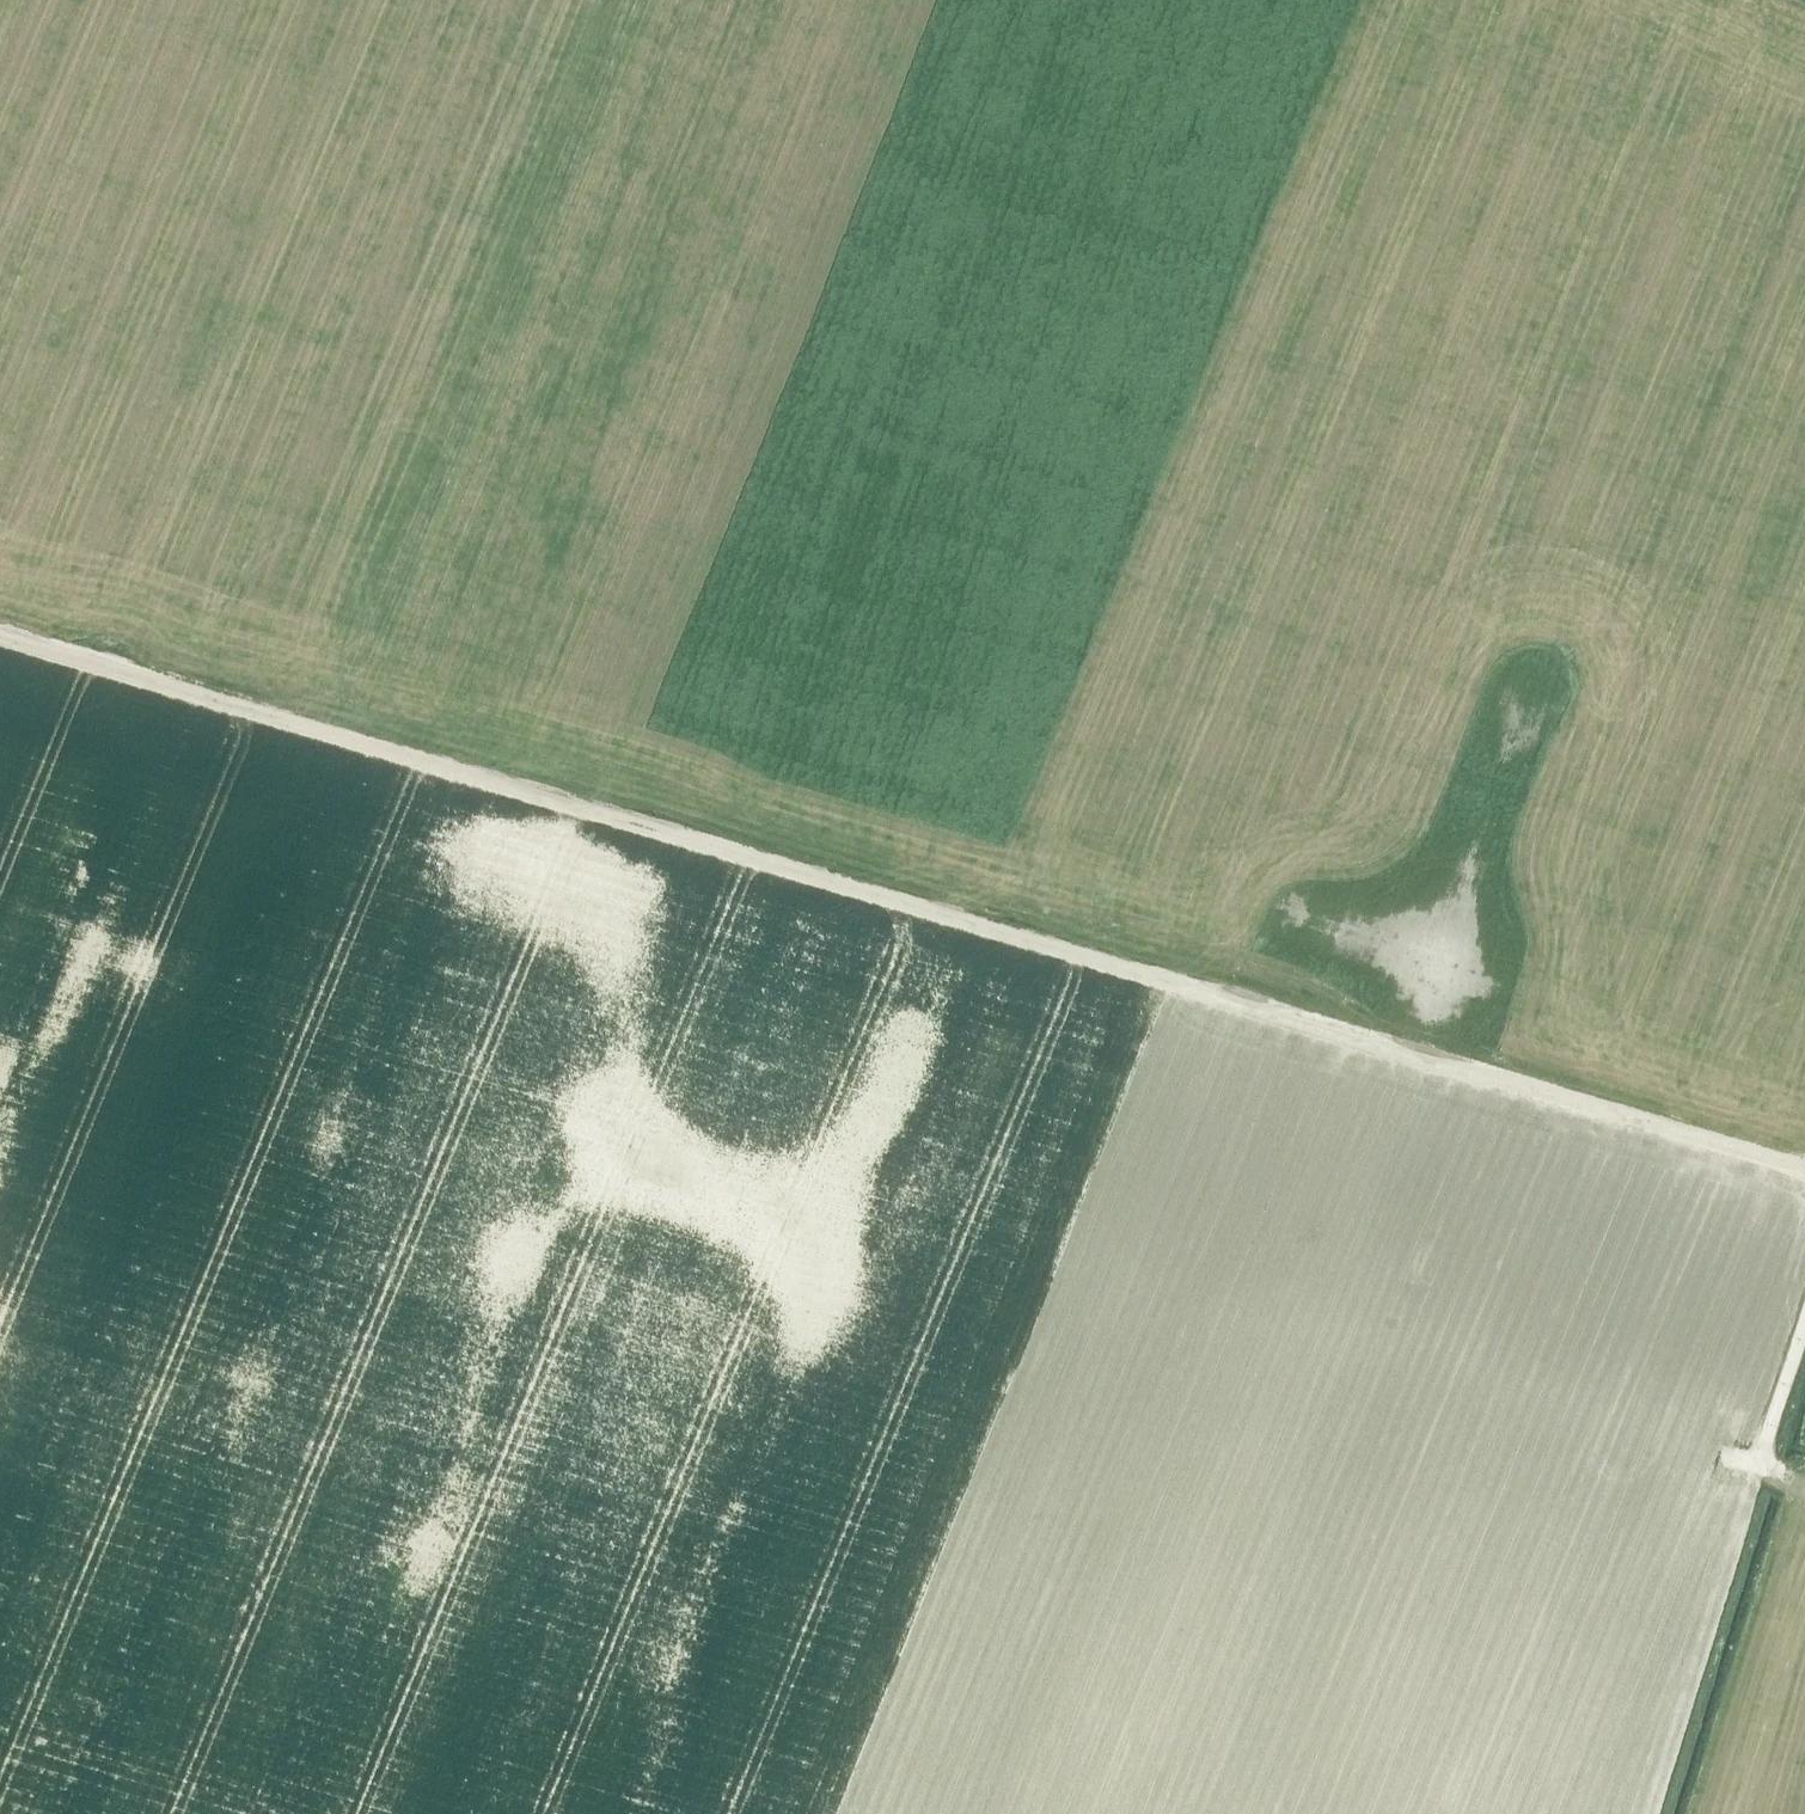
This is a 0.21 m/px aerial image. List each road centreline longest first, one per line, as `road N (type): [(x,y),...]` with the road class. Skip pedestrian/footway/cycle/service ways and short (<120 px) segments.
road 1 (track): [(1804,1322),(1761,1464)]

